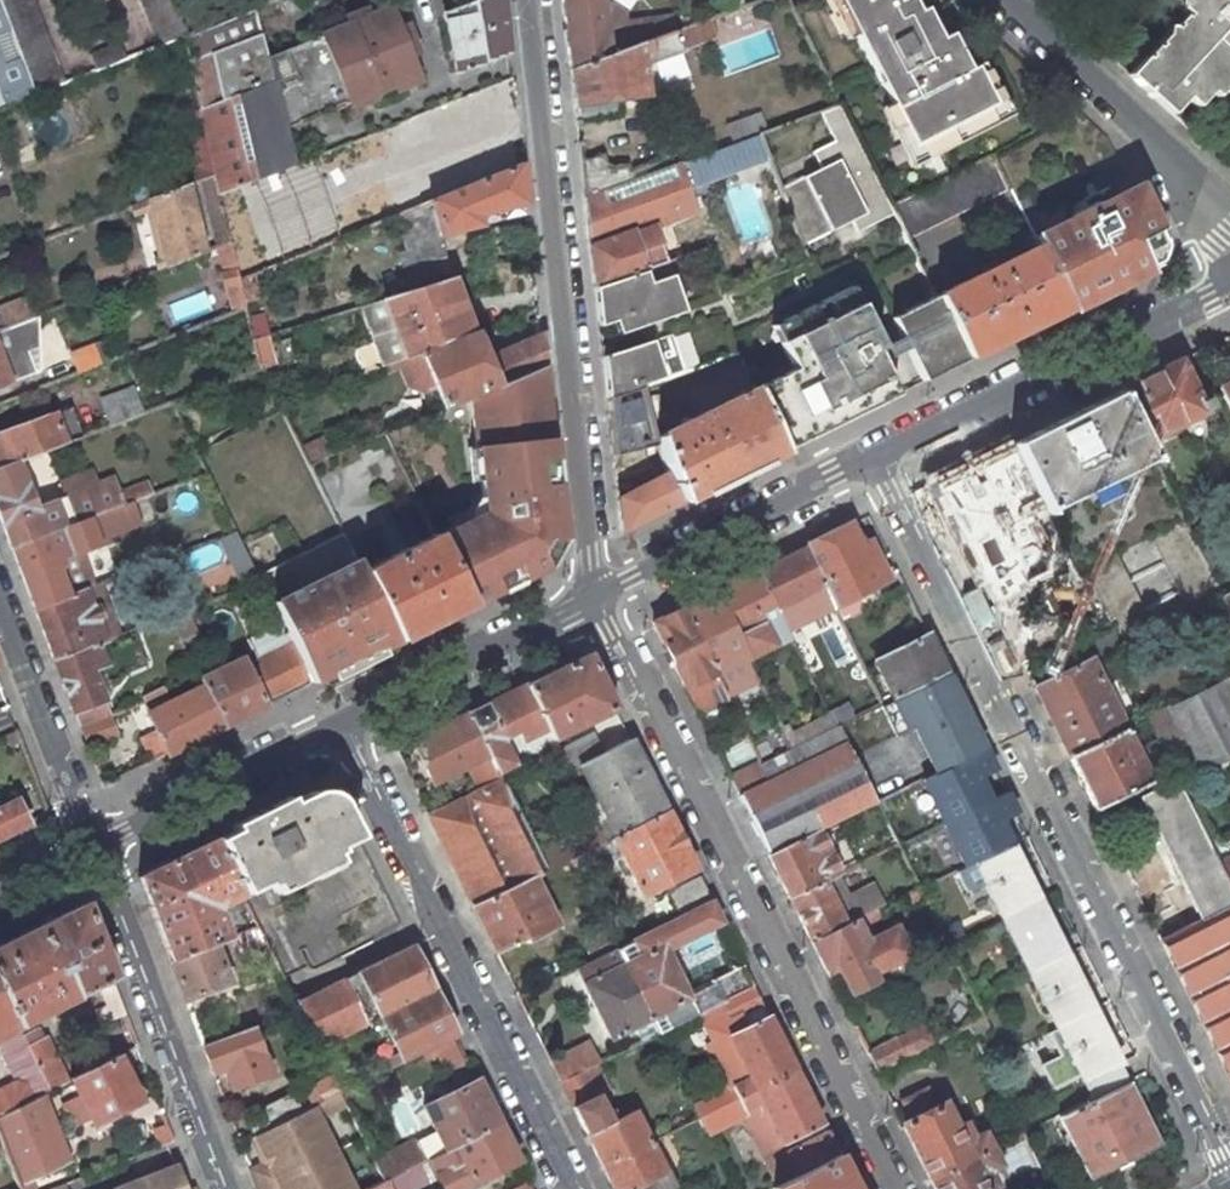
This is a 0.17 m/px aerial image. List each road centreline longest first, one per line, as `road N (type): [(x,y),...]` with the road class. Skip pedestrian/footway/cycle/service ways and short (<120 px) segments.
road 1 (residential): [(879,457),(1229,1153)]
road 2 (residential): [(898,1188),(600,595)]
road 3 (residential): [(526,0),(600,595)]
road 4 (residential): [(343,725),(575,1188)]
road 5 (residential): [(1229,281),(879,457)]
road 6 (residential): [(228,1188),(95,847)]
road 7 (residential): [(879,457),(600,595)]
road 8 (residential): [(1229,214),(1183,159),(1009,0)]
road 9 (residential): [(600,595),(343,725)]
road 10 (residential): [(343,725),(95,847)]
road 11 (residential): [(95,847),(0,598)]

